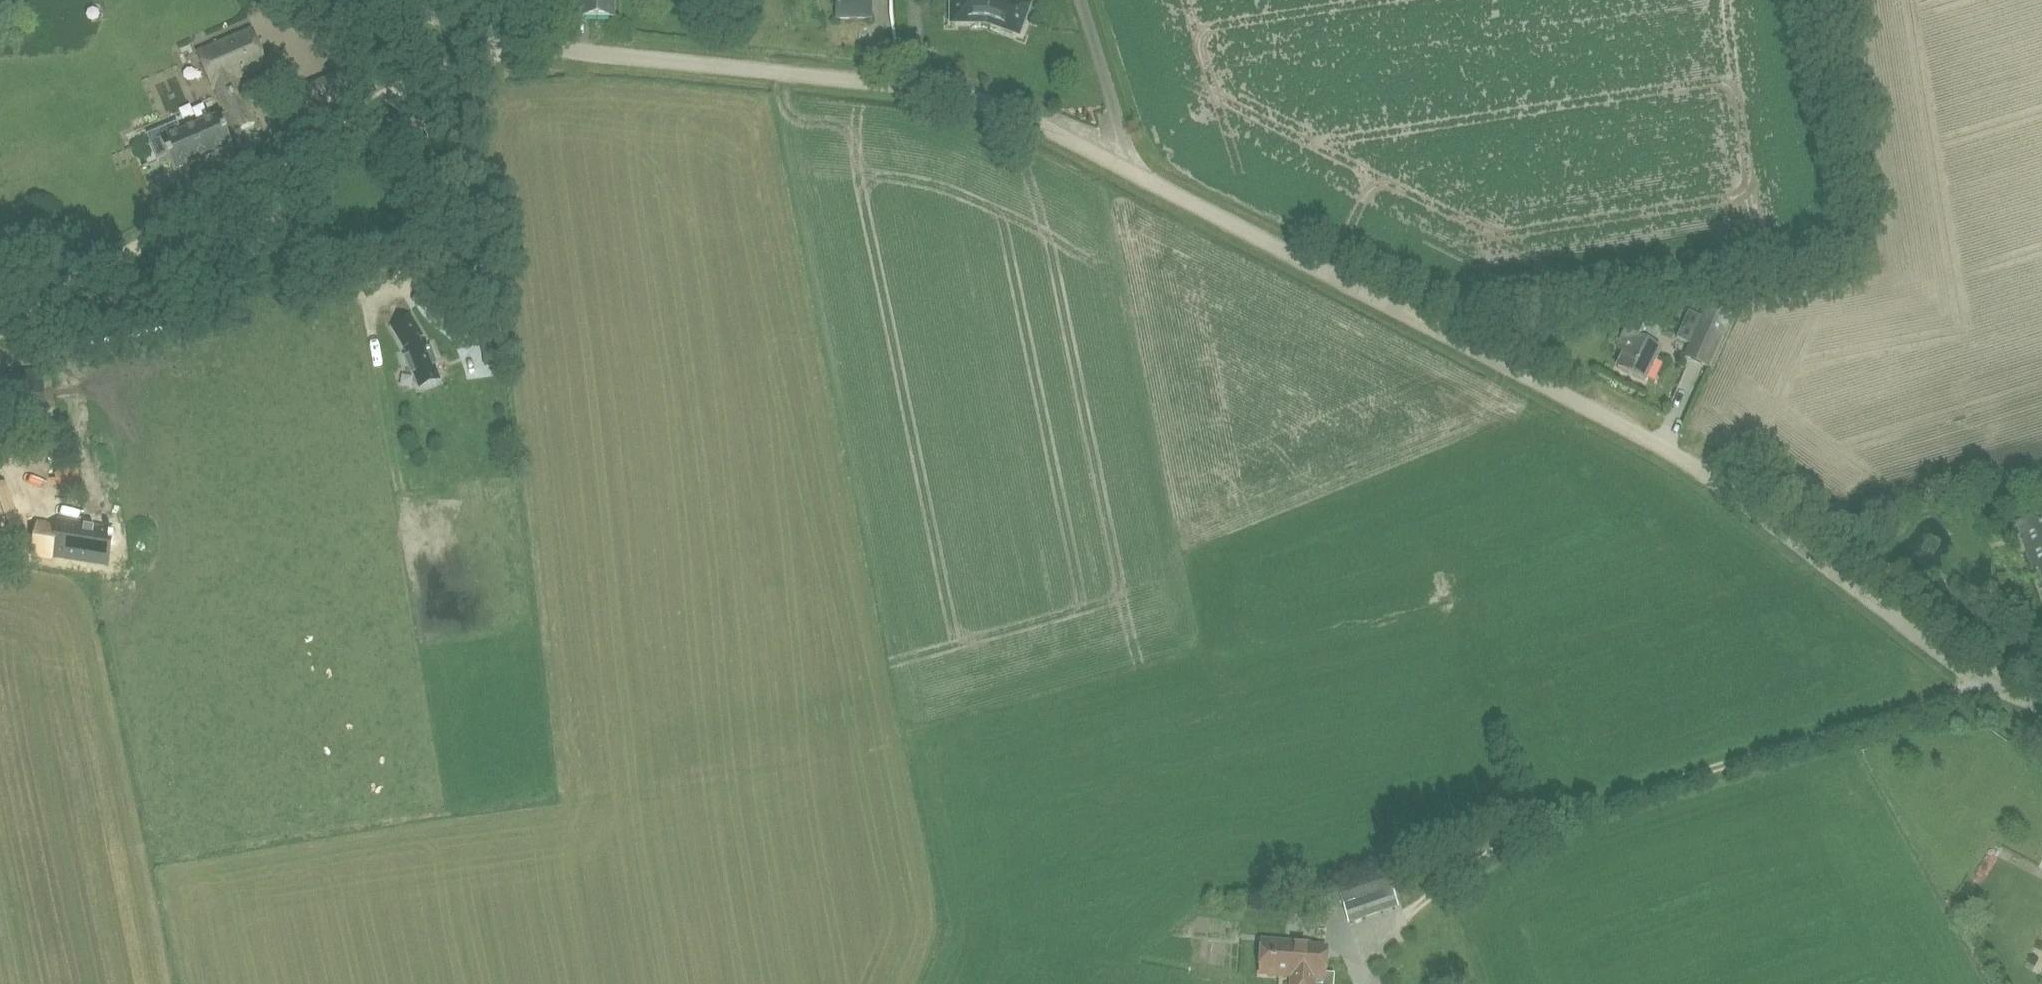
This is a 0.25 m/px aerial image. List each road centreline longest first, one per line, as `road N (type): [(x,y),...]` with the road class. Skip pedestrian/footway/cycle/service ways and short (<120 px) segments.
road 1 (unclassified): [(2041,707),(1968,675),(1665,447),(1020,116),(941,93),(543,46),(400,0)]
road 2 (track): [(0,329),(394,84),(543,46)]

